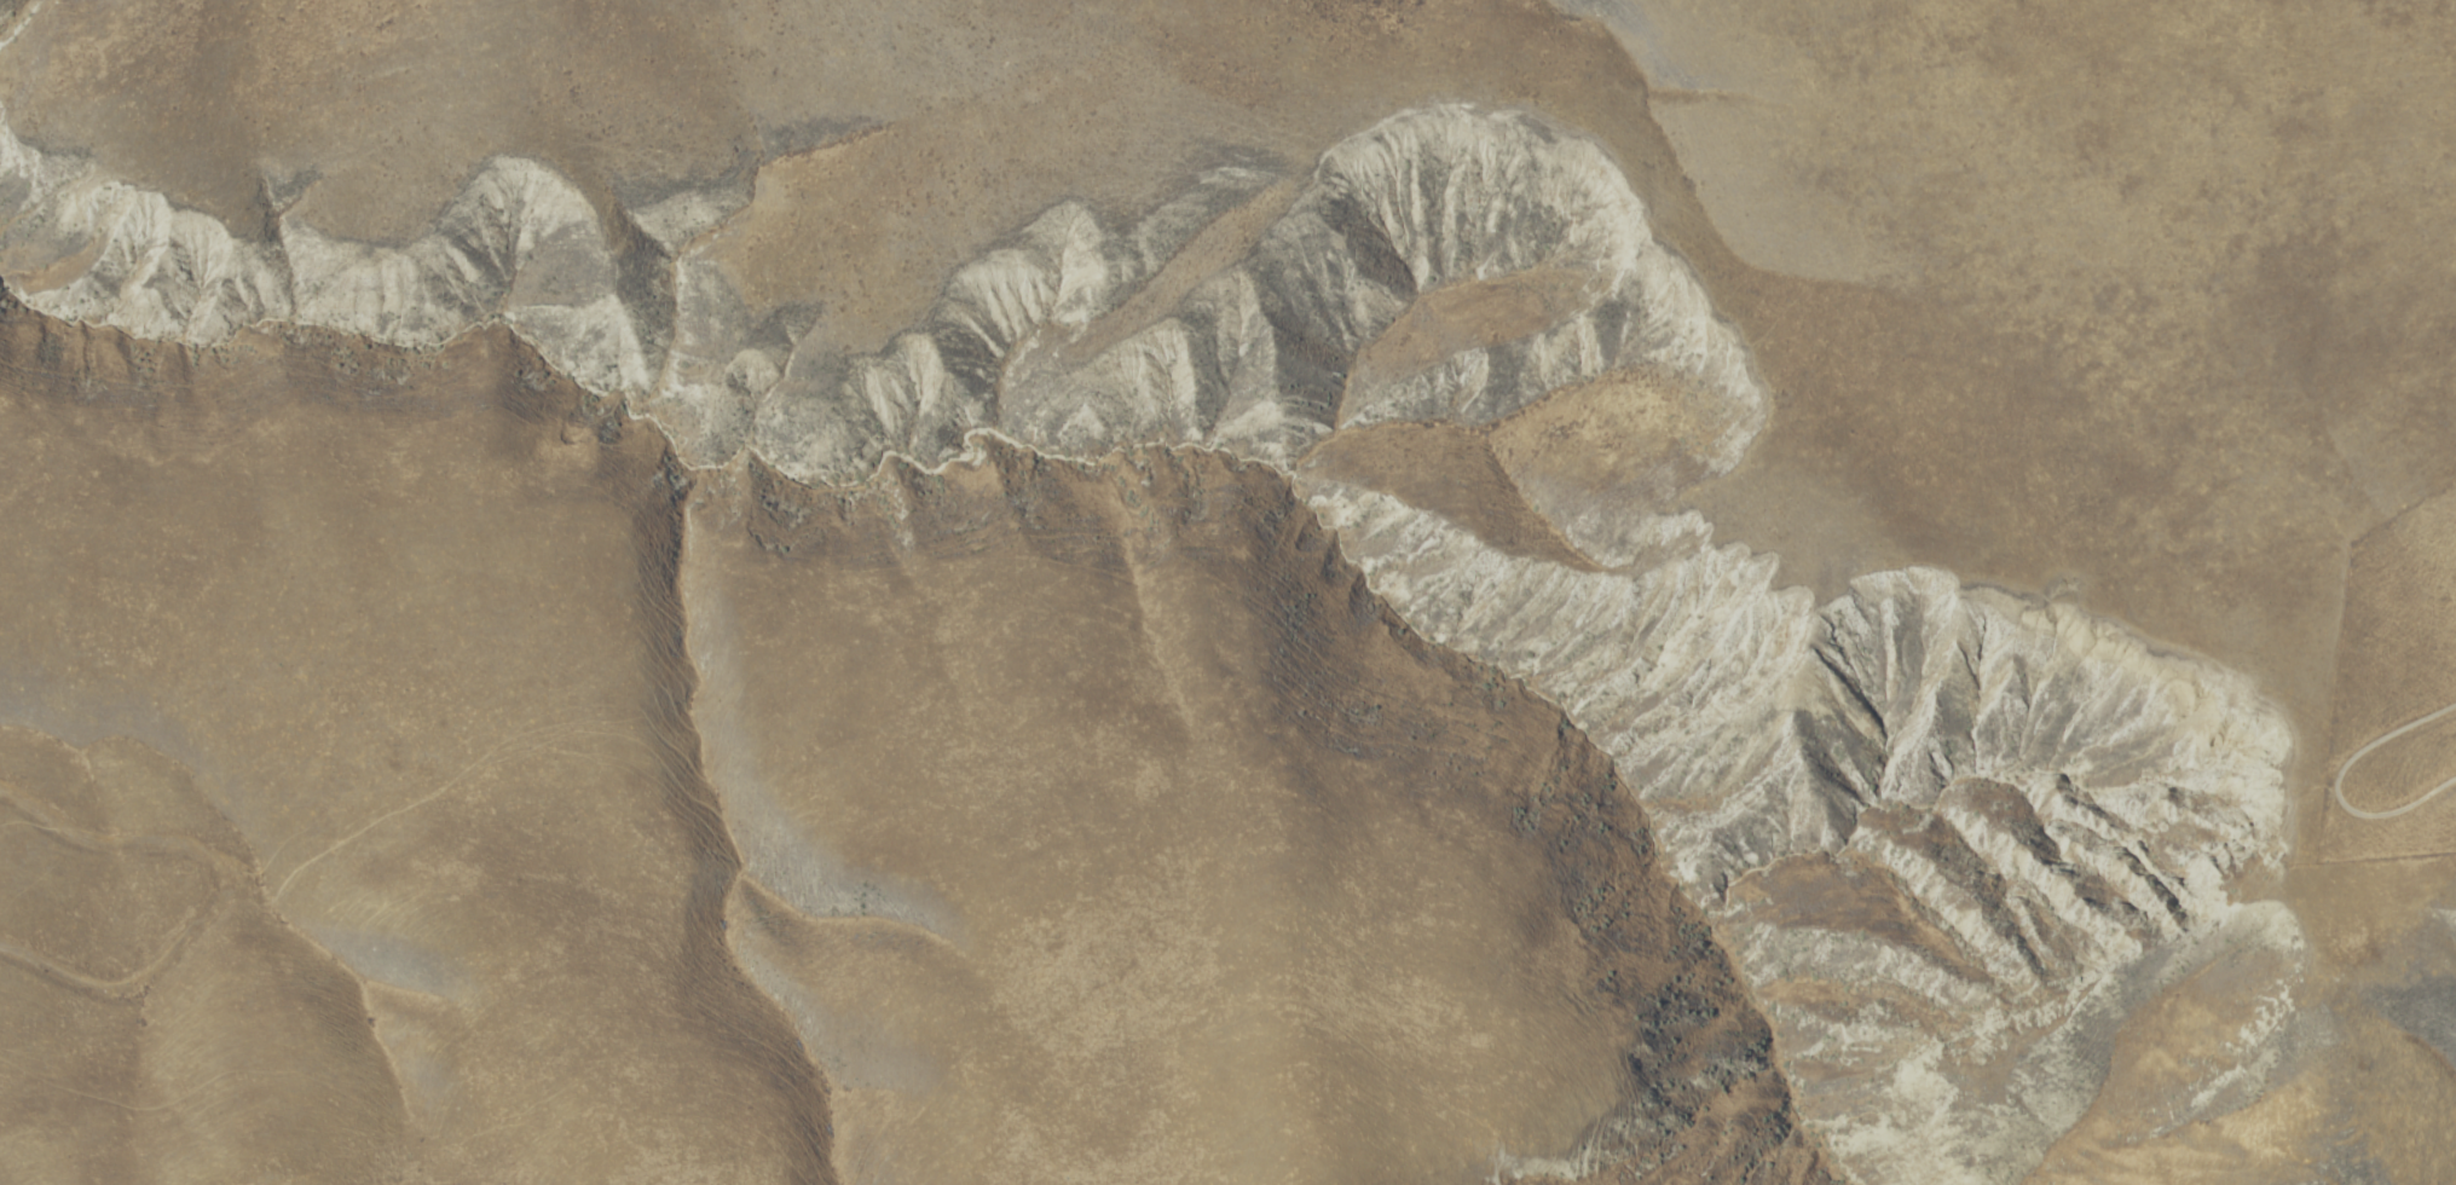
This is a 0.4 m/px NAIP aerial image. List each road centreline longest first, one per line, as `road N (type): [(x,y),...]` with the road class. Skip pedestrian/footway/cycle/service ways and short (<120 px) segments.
road 1 (track): [(2455,778),(2383,815),(2347,805),(2336,768),(2455,708)]

